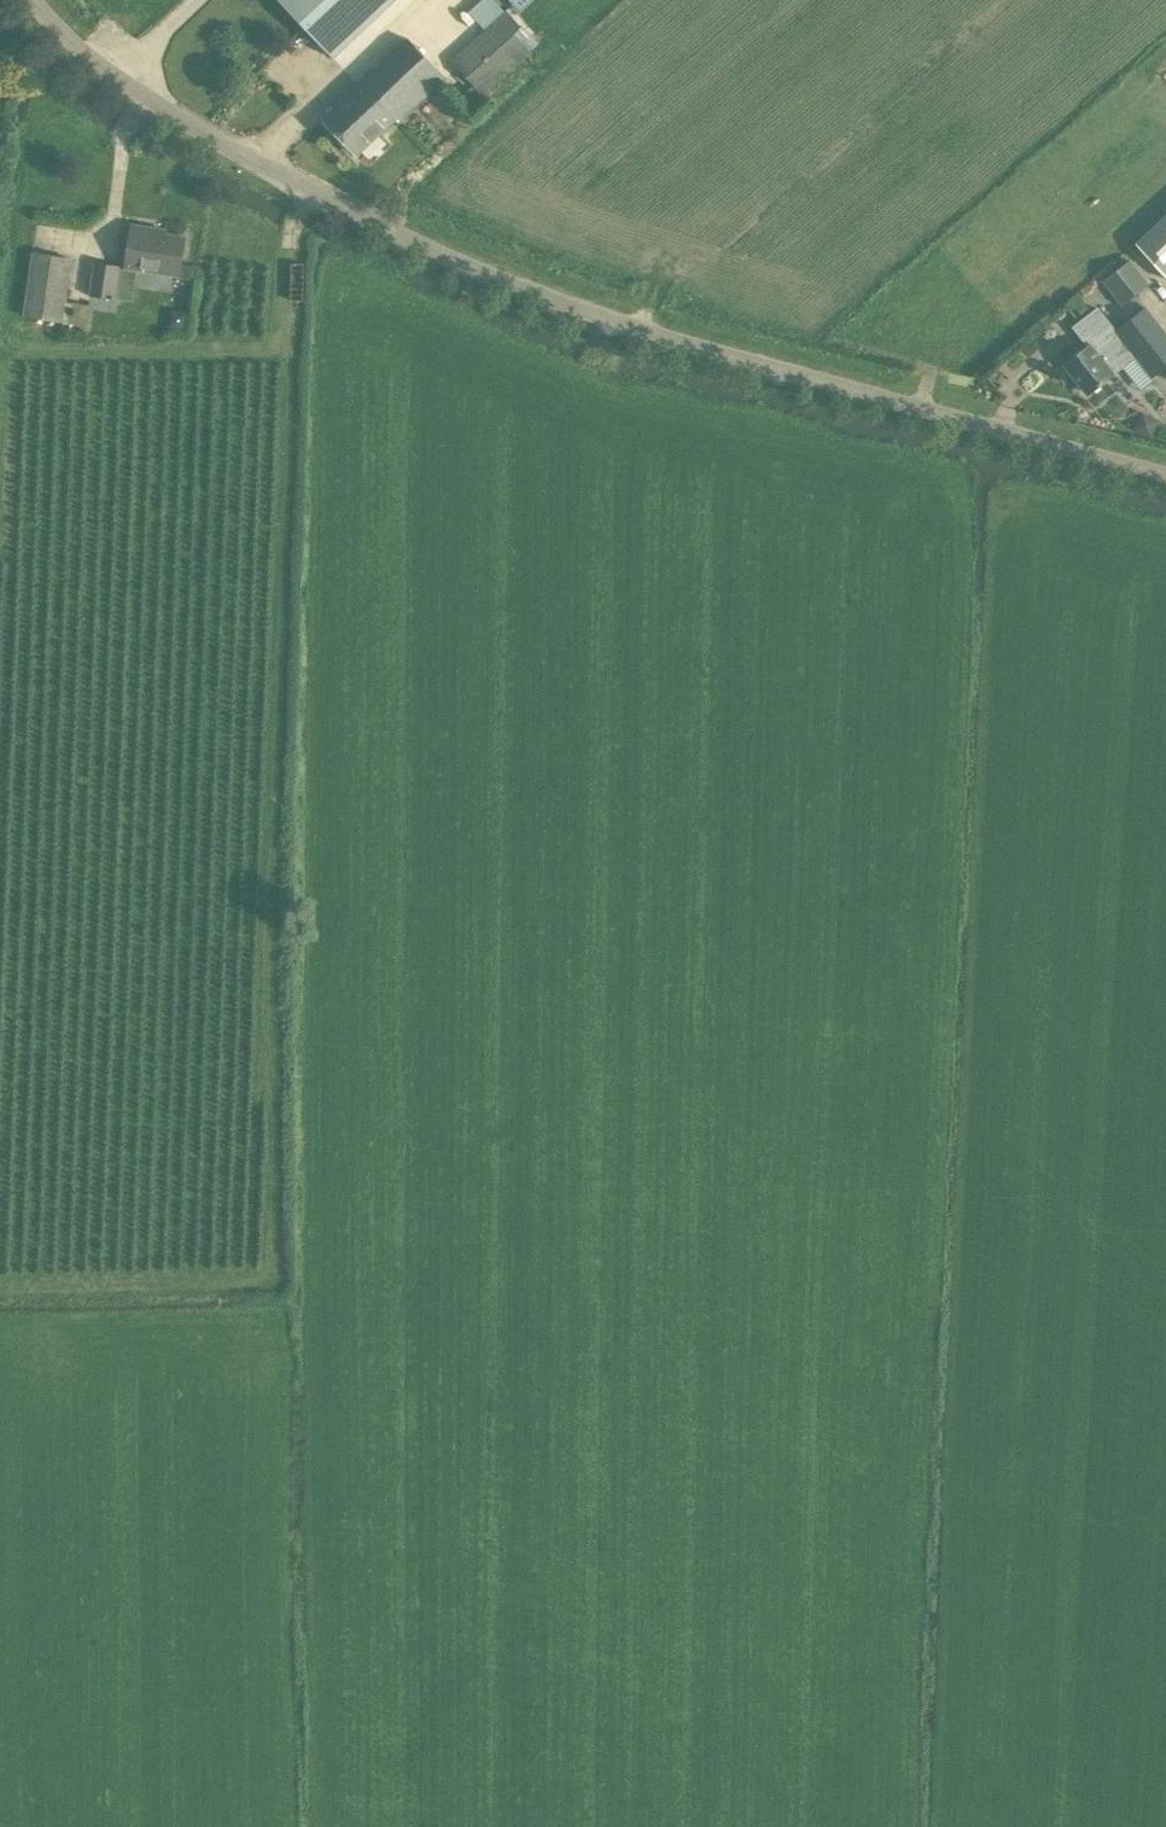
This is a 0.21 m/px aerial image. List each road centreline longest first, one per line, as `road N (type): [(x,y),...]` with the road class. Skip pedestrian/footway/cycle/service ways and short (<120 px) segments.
road 1 (unclassified): [(1165,472),(626,323),(427,247),(157,102),(58,28),(35,0)]

